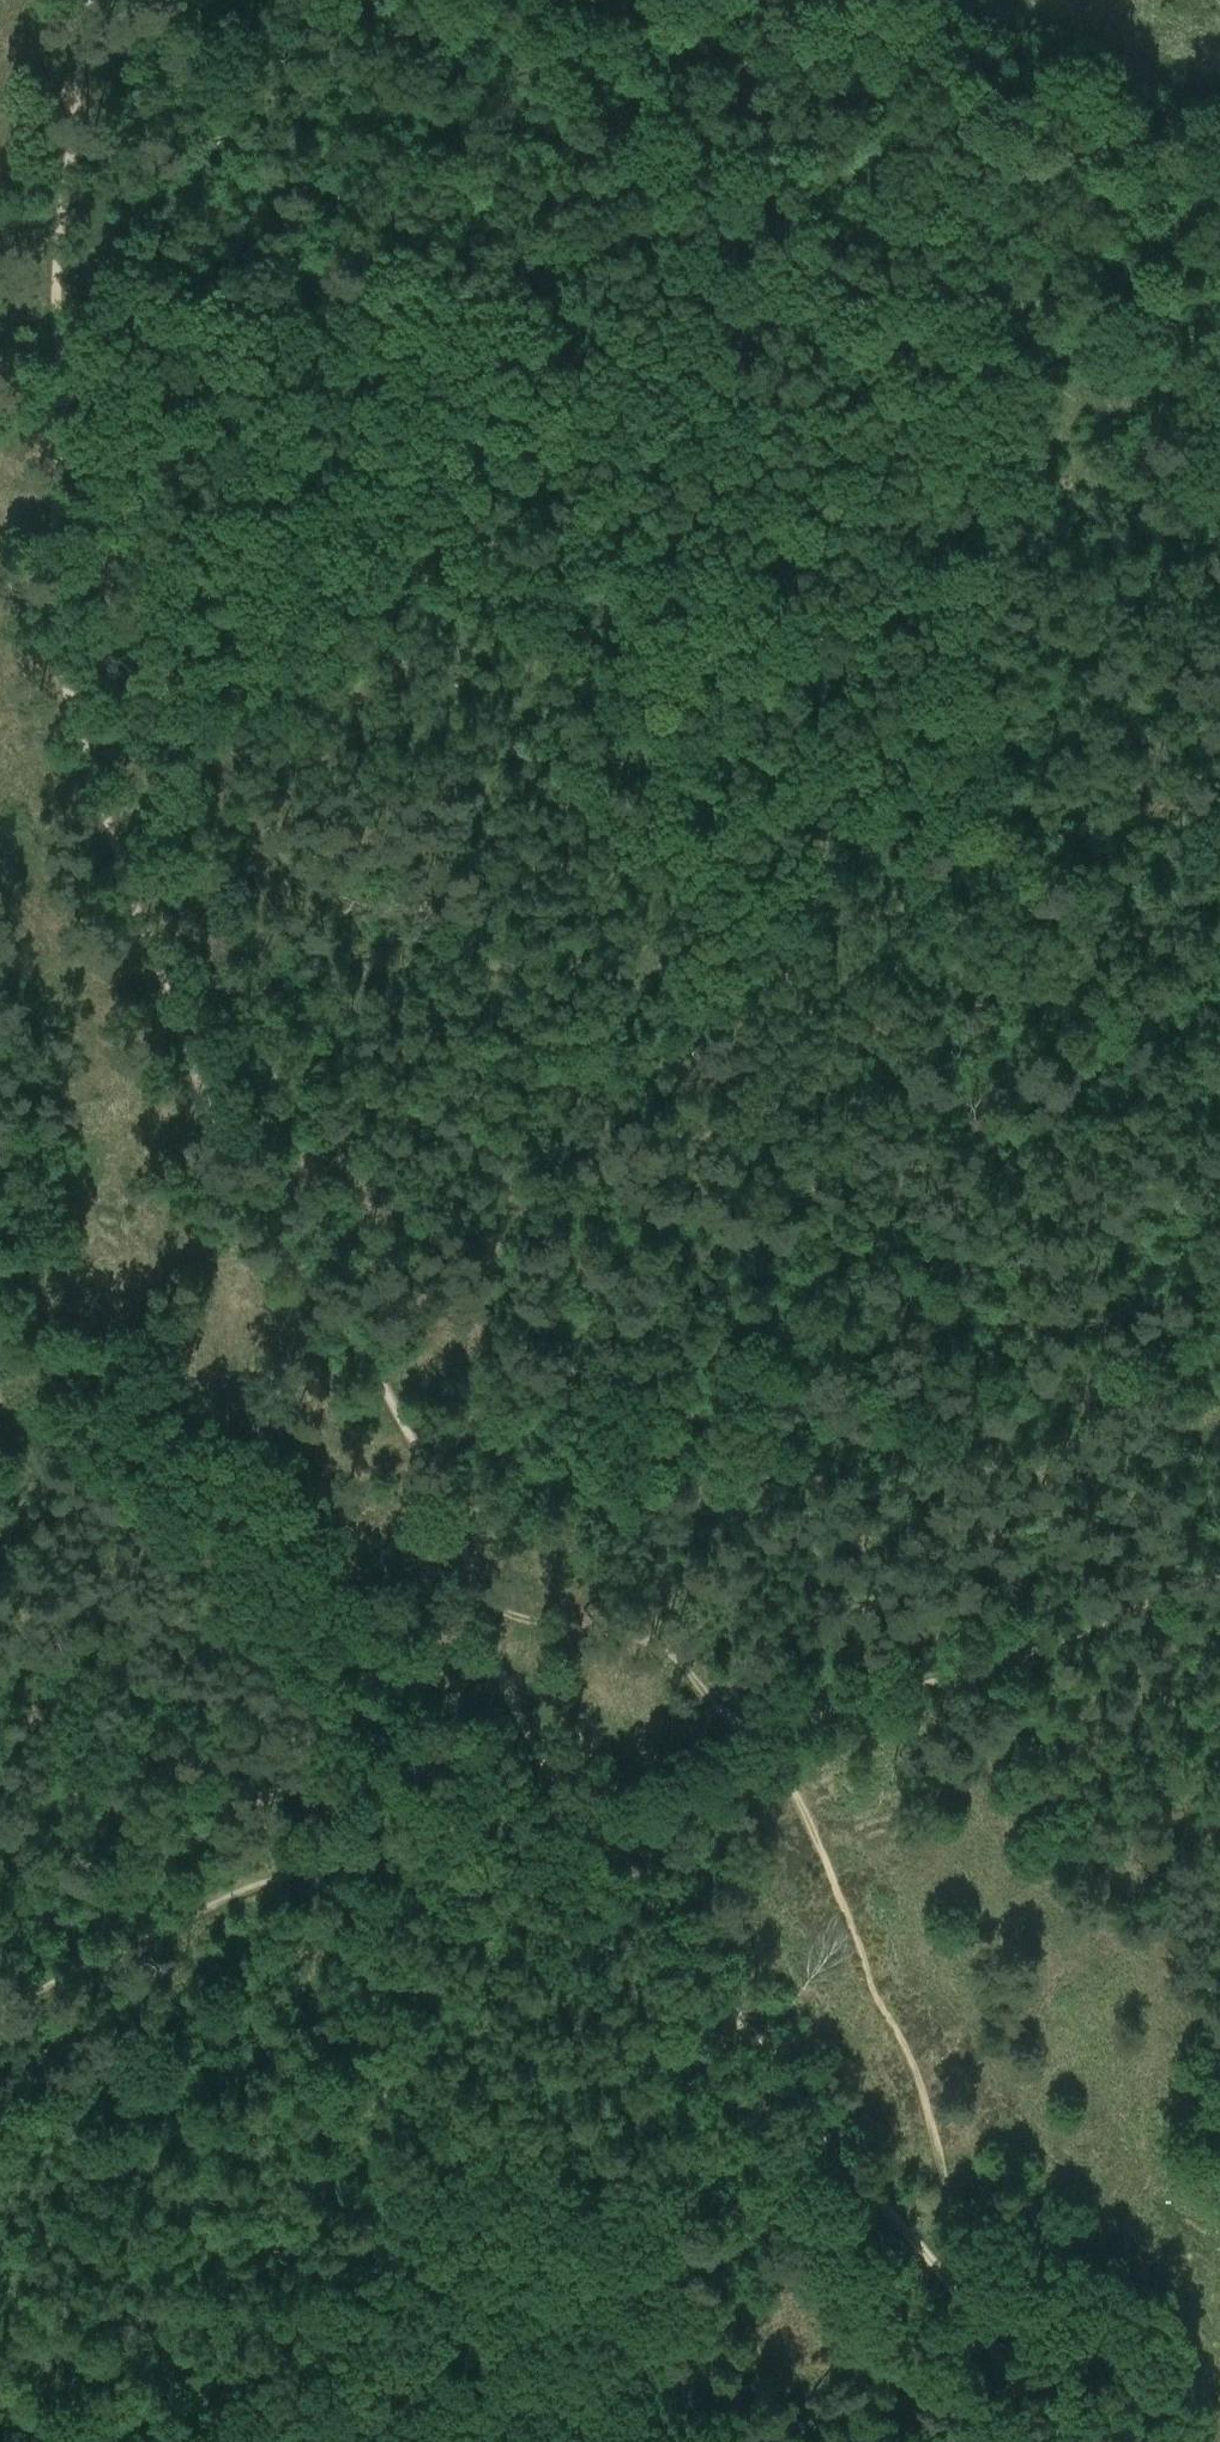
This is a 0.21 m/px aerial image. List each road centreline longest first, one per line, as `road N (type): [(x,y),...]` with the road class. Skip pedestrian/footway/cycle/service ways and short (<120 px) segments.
road 1 (track): [(94,0),(60,256),(56,524),(80,737),(210,1114),(446,1493),(475,1586)]
road 2 (track): [(0,2010),(211,1907),(390,1848),(571,1804),(983,2334)]
road 3 (track): [(475,1586),(515,1704),(571,1804),(1219,1591)]
road 4 (track): [(1219,137),(863,0)]

